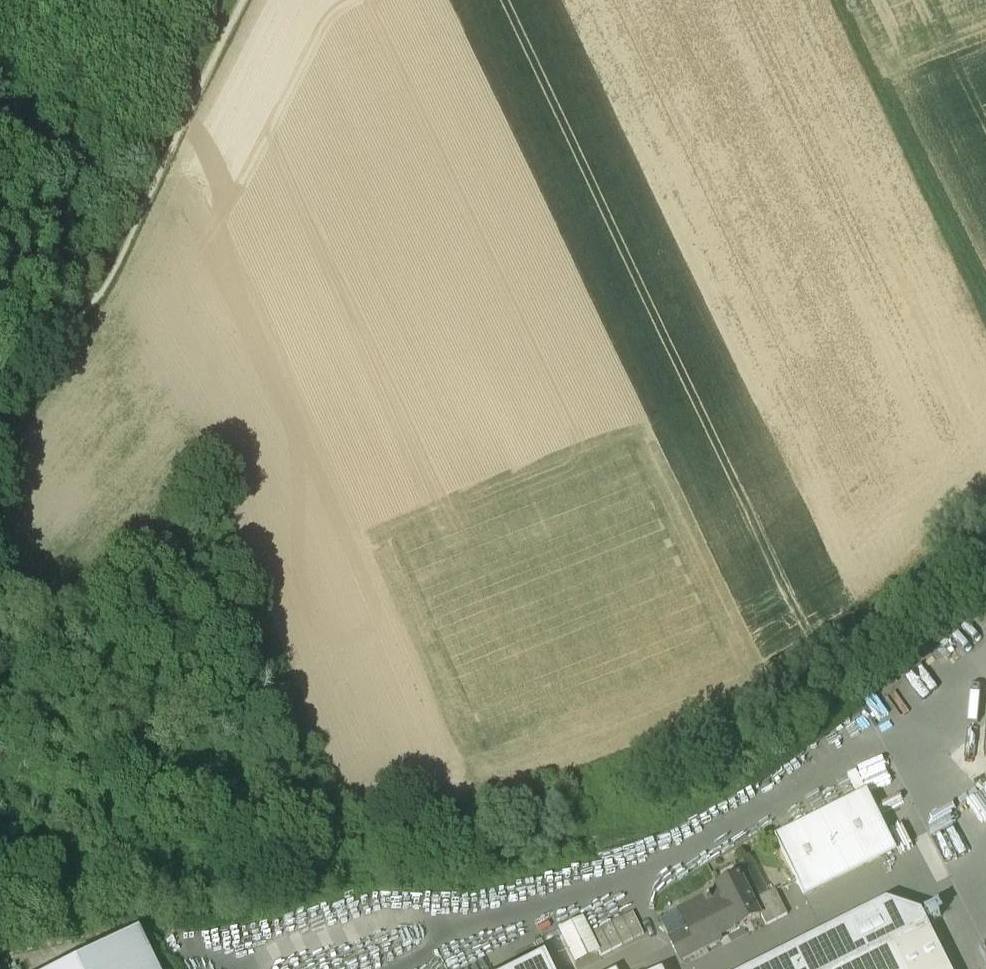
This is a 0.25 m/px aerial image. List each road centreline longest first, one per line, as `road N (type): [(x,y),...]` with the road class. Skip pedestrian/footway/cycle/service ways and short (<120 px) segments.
road 1 (track): [(985,534),(823,697),(728,765),(598,818),(132,900)]
road 2 (track): [(837,0),(985,306)]

